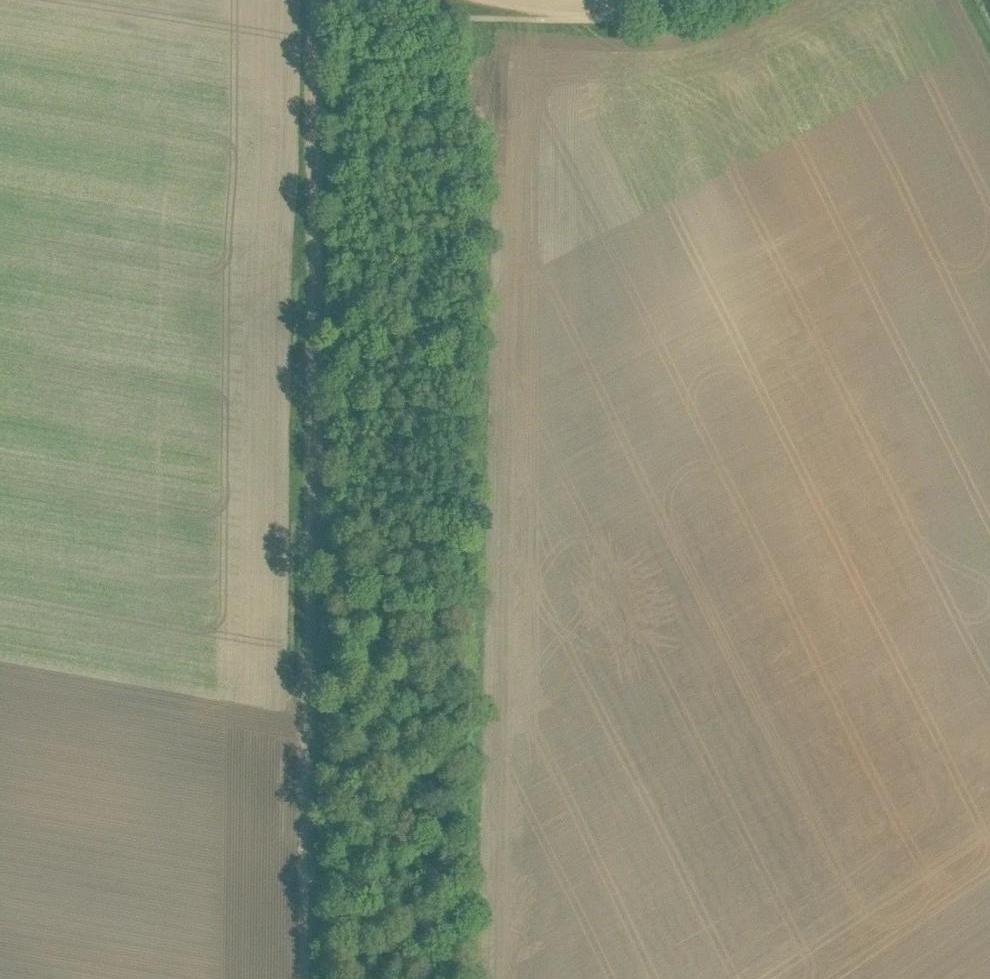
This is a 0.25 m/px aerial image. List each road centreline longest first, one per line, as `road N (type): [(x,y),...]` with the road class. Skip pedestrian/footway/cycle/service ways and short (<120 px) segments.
road 1 (track): [(320,0),(303,978)]

